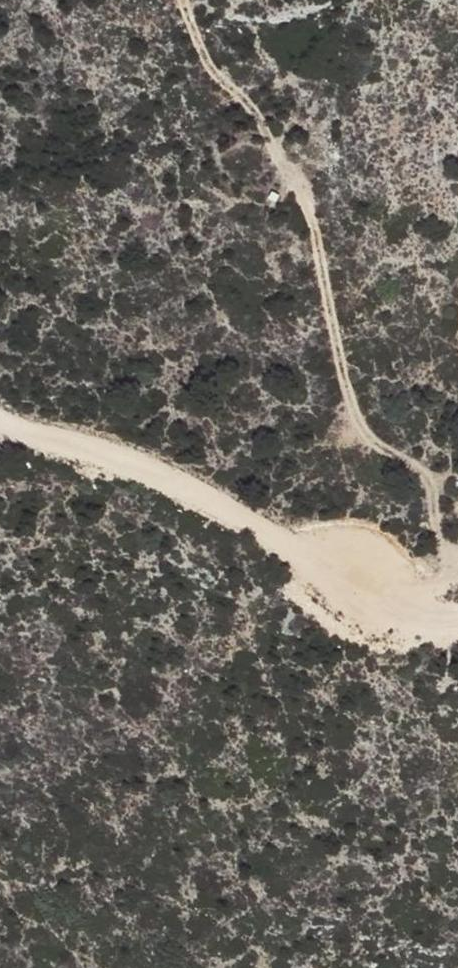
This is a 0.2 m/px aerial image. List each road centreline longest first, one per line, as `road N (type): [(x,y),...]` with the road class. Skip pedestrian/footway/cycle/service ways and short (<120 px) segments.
road 1 (track): [(457,567),(435,527),(432,478),(361,424),(311,207),(251,100),(210,67),(184,0)]
road 2 (track): [(0,421),(61,447),(128,459),(359,583),(447,621),(457,618)]

